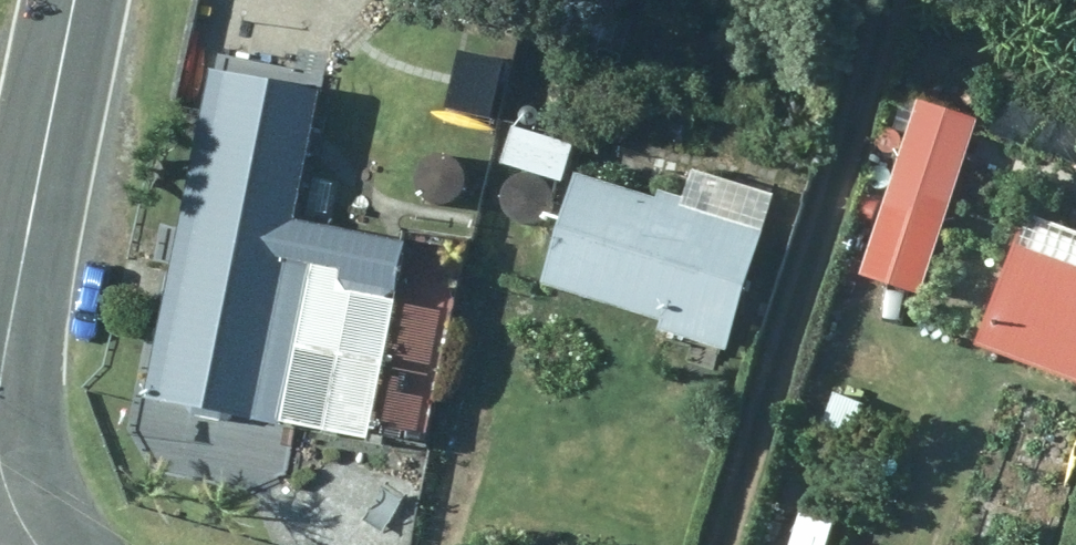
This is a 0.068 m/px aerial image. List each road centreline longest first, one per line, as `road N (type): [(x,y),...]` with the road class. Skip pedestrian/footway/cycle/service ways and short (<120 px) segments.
road 1 (unclassified): [(74,0),(0,378)]

